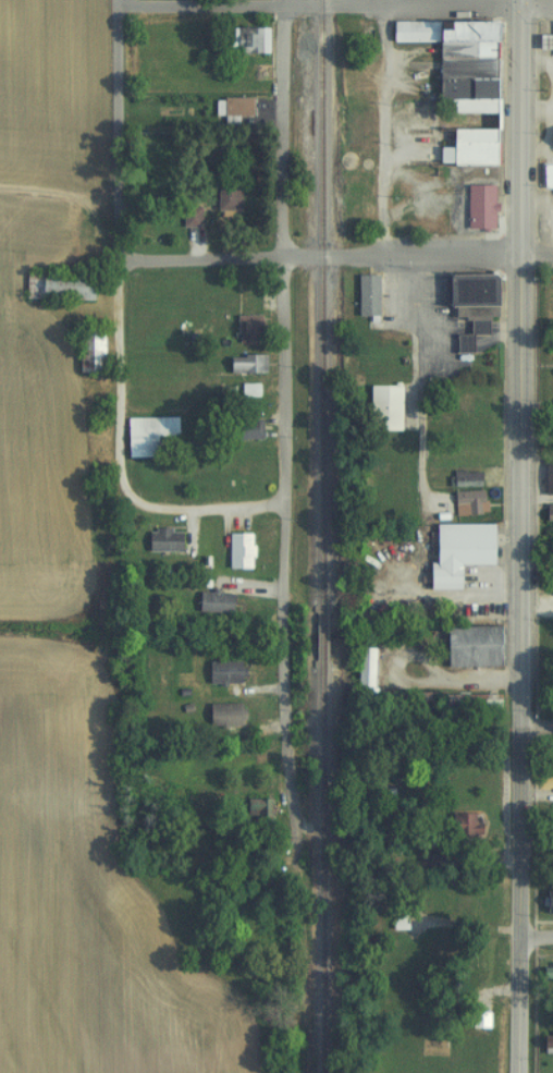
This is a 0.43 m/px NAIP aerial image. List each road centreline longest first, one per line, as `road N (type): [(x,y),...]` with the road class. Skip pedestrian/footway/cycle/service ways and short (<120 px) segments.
road 1 (secondary): [(519,1072),(521,0)]
road 2 (residential): [(287,870),(282,256)]
road 3 (residential): [(521,7),(118,8)]
road 4 (residential): [(519,256),(120,255)]
road 5 (residential): [(282,256),(286,0)]
road 6 (residential): [(119,441),(119,195)]
road 7 (residential): [(286,509),(198,513),(145,504),(123,480),(119,441)]
road 8 (residential): [(118,0),(119,195)]

